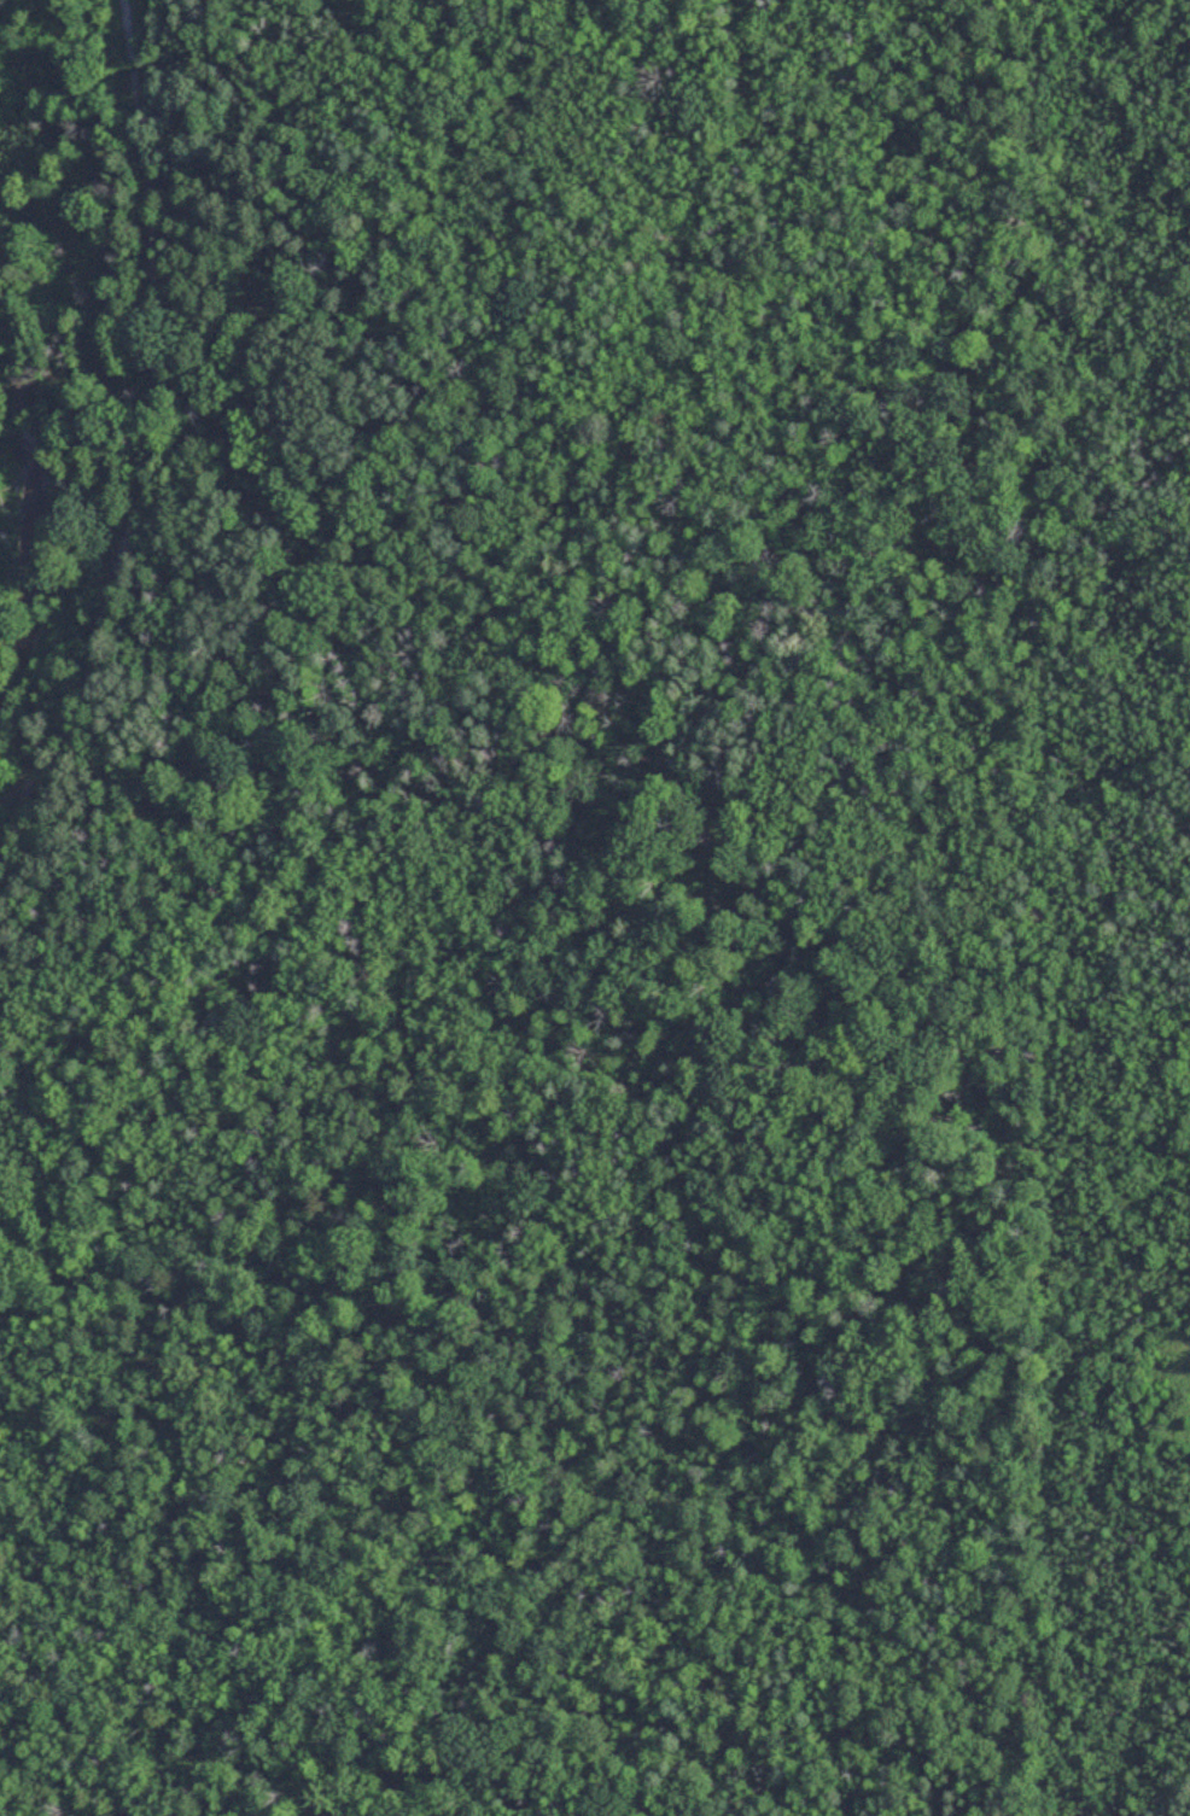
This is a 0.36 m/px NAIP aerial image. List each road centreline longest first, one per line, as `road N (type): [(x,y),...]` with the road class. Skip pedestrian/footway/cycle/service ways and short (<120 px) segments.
road 1 (track): [(121,0),(176,419),(17,839),(0,863)]

